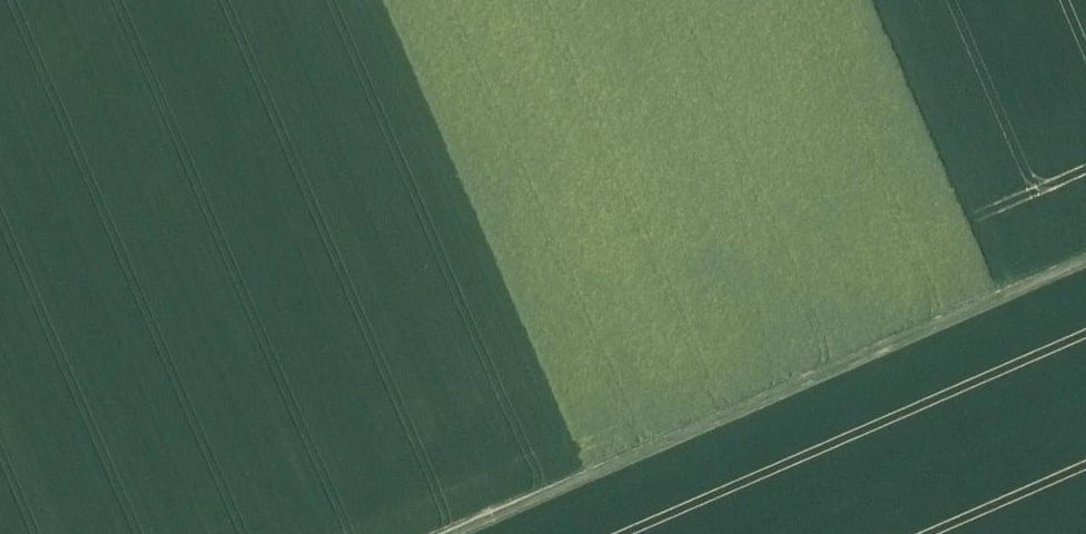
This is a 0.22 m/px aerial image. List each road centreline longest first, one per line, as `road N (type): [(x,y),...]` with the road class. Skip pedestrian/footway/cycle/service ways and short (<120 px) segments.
road 1 (track): [(508,533),(1085,282)]

